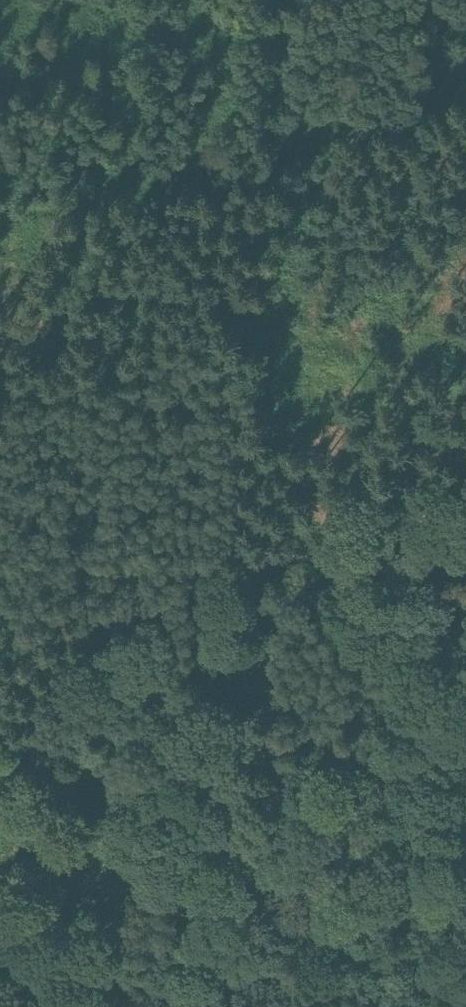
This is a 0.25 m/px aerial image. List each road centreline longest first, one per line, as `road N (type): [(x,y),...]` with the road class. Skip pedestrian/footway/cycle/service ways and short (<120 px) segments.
road 1 (track): [(0,651),(465,506)]

